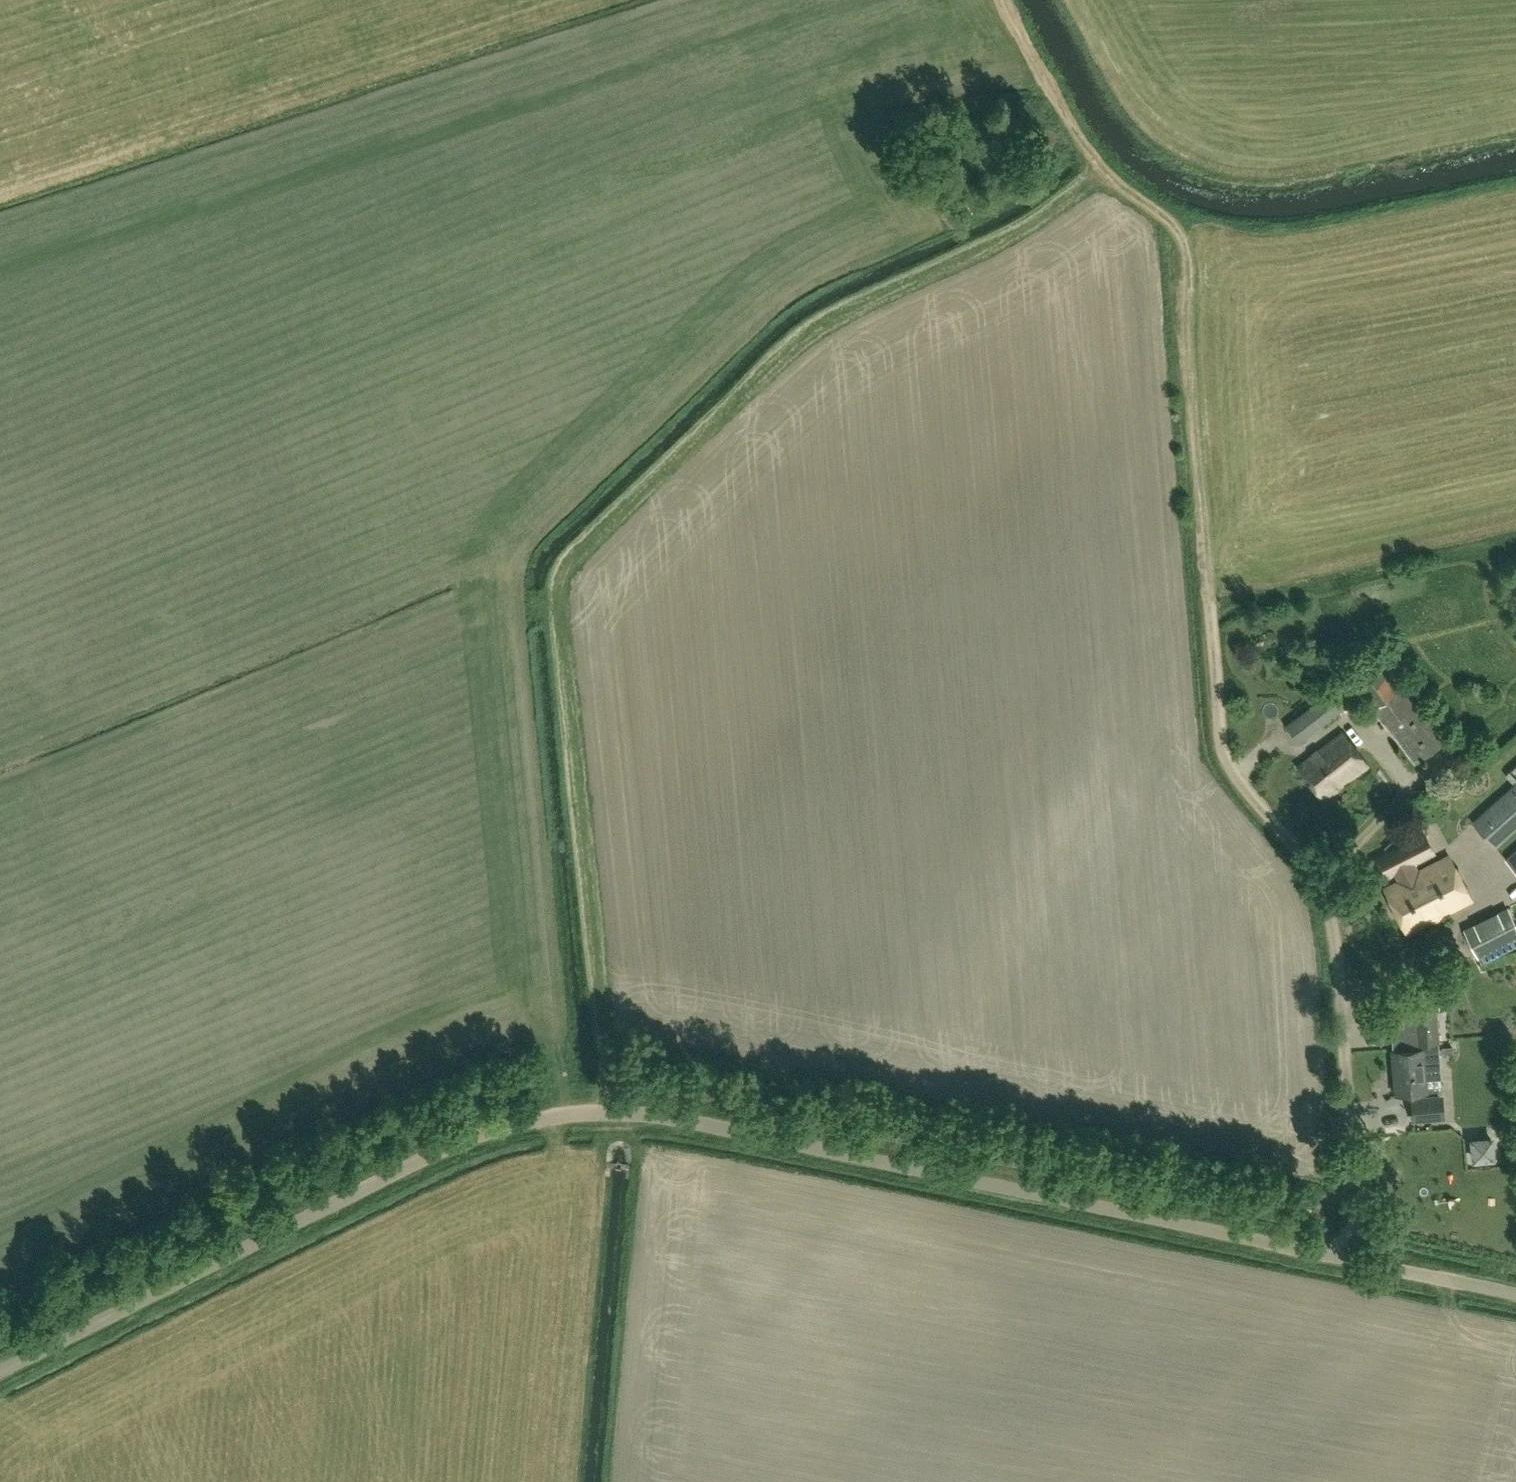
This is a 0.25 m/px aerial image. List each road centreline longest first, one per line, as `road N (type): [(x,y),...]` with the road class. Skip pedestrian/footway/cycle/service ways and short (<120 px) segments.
road 1 (unclassified): [(1515,1292),(666,1119),(589,1112),(535,1119),(456,1148),(0,1373)]
road 2 (track): [(1004,0),(1041,74),(1107,171),(1181,226),(1223,745),(1240,772)]

